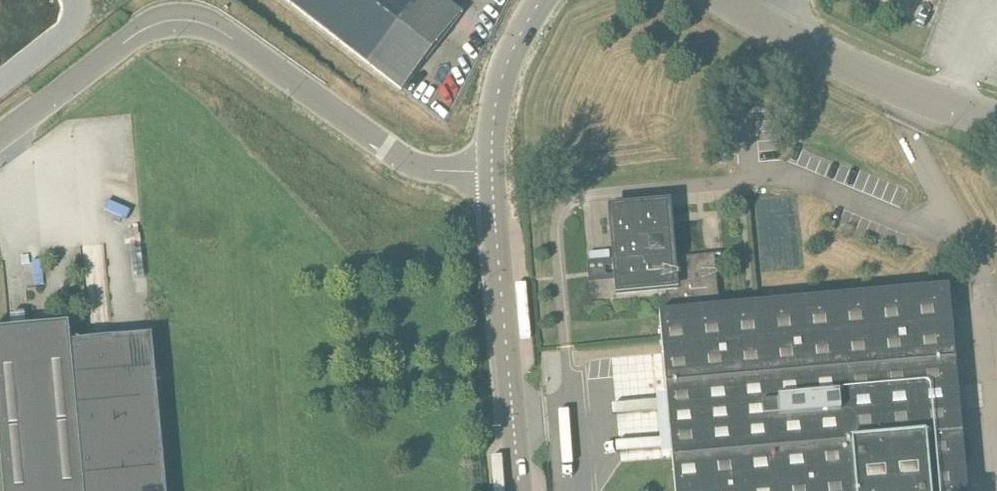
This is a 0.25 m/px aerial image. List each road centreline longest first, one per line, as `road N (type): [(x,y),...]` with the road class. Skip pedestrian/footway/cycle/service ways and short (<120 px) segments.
road 1 (unclassified): [(0,138),(128,40),(178,20),(231,38),(385,147),(439,169),(492,172)]
road 2 (unclassified): [(521,490),(492,172)]
road 3 (unclassified): [(996,131),(718,0)]
road 4 (unclassified): [(492,172),(507,61),(540,0)]

